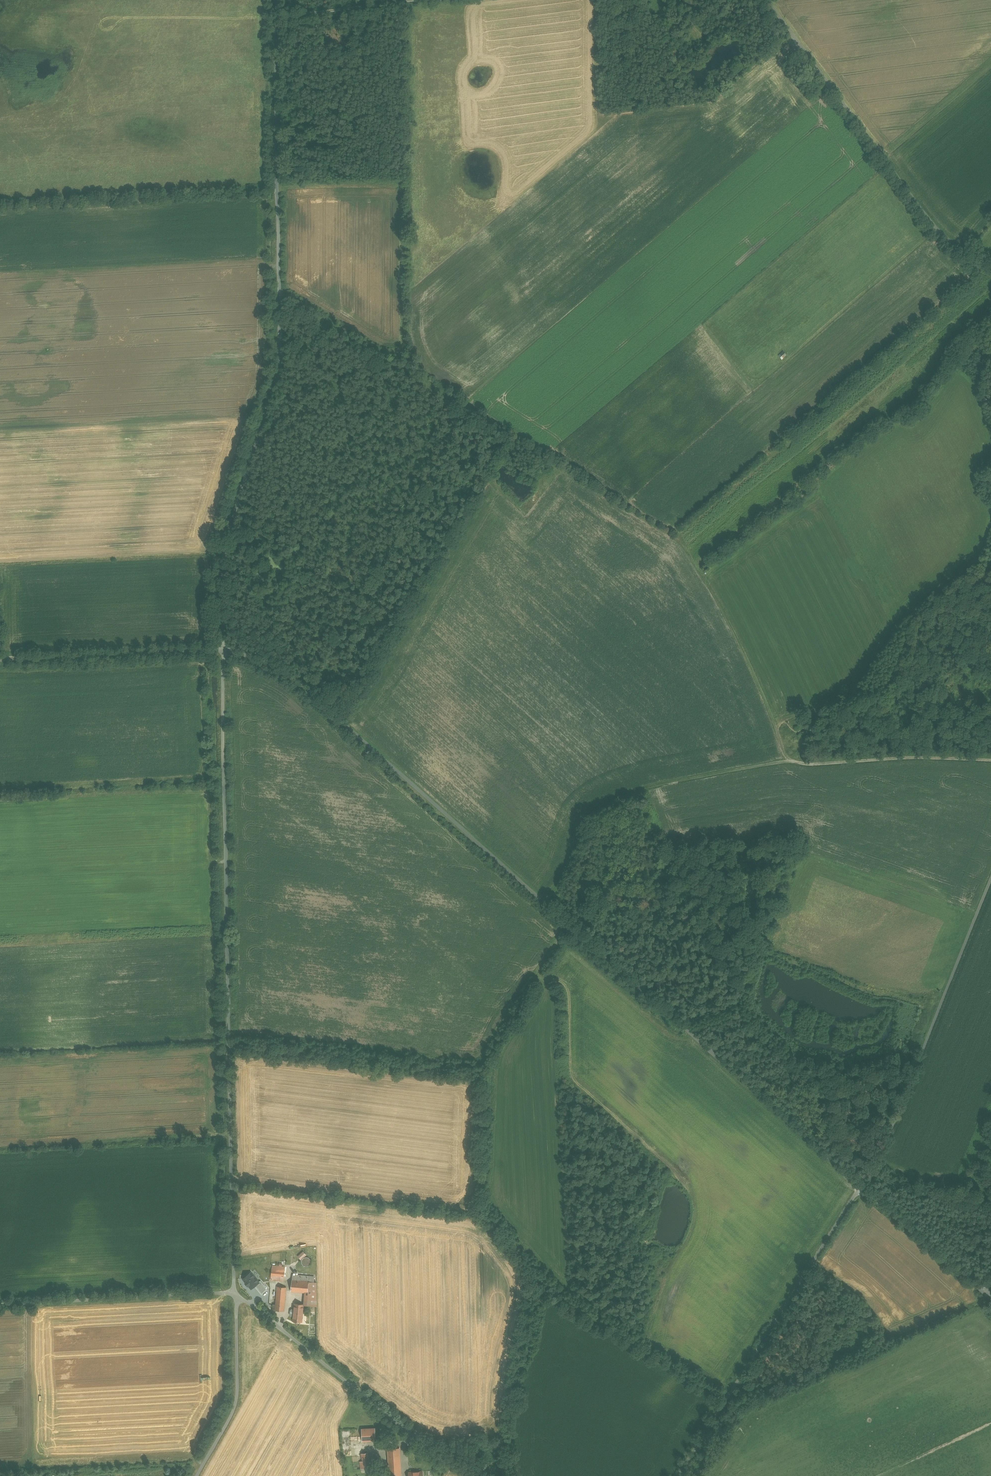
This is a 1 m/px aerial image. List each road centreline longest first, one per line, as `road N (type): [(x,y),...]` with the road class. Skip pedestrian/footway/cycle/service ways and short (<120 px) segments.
road 1 (track): [(198,1475),(237,1389),(218,567),(270,350),(265,209),(277,18)]
road 2 (unclassified): [(860,1189),(276,667),(220,650),(0,660)]
road 3 (unclassified): [(463,1475),(231,1291),(0,1304)]
road 4 (unclassified): [(990,273),(942,236),(767,0)]
road 5 (unclassified): [(678,1475),(860,1189)]
road 6 (track): [(860,1189),(902,1113),(990,887)]
road 7 (unclassified): [(985,1297),(860,1189)]
road 8 (track): [(413,0),(277,18)]

